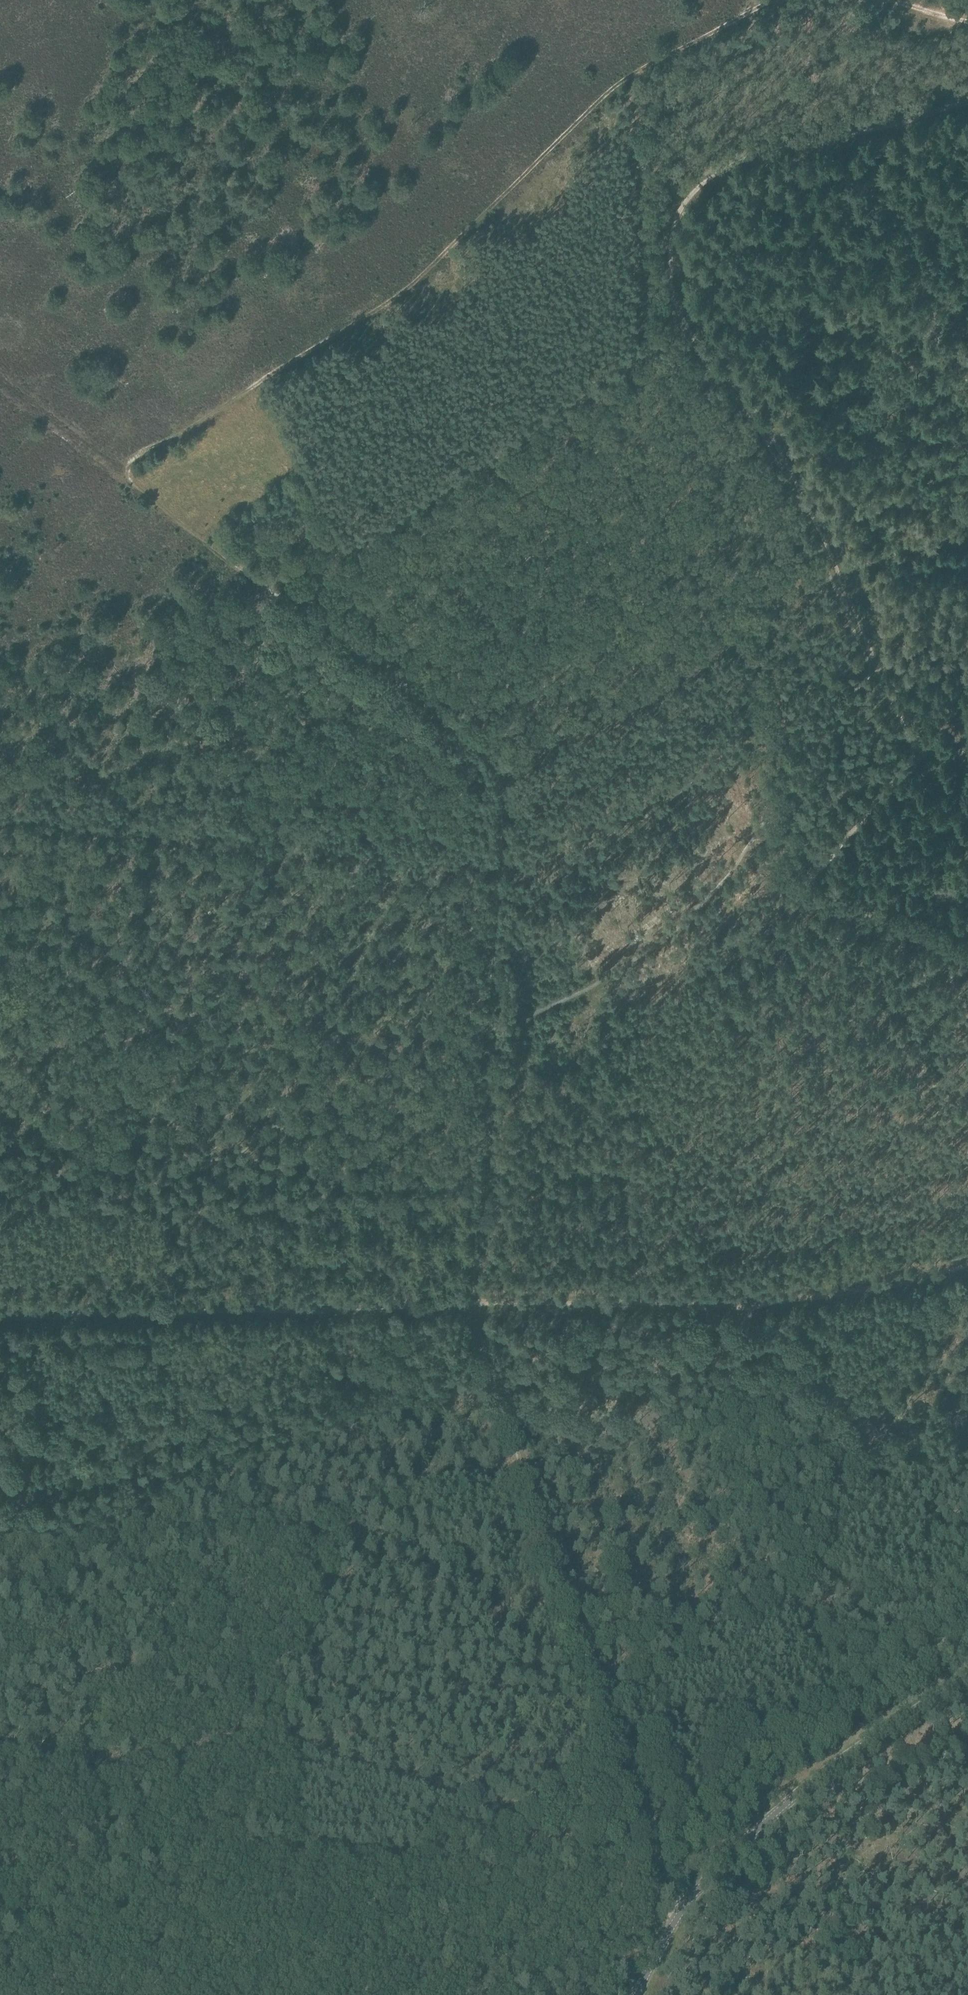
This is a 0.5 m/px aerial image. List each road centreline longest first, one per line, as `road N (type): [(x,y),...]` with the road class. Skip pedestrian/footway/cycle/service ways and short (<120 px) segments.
road 1 (track): [(949,942),(811,896),(841,834),(923,745),(783,431),(689,310),(675,236),(686,211),(720,177),(967,109)]
road 2 (track): [(191,429),(133,465),(132,488),(481,746),(500,786),(480,1080),(479,1304)]
road 3 (track): [(967,1265),(822,1293),(700,1303),(521,1299),(0,1313)]
road 4 (track): [(191,429),(380,307),(623,81),(770,0)]
road 5 (tertiary): [(638,1994),(670,1930),(715,1873),(855,1752),(967,1682)]
road 6 (track): [(967,850),(923,745),(967,675)]
road 7 (track): [(751,745),(764,845),(777,871),(811,896)]

